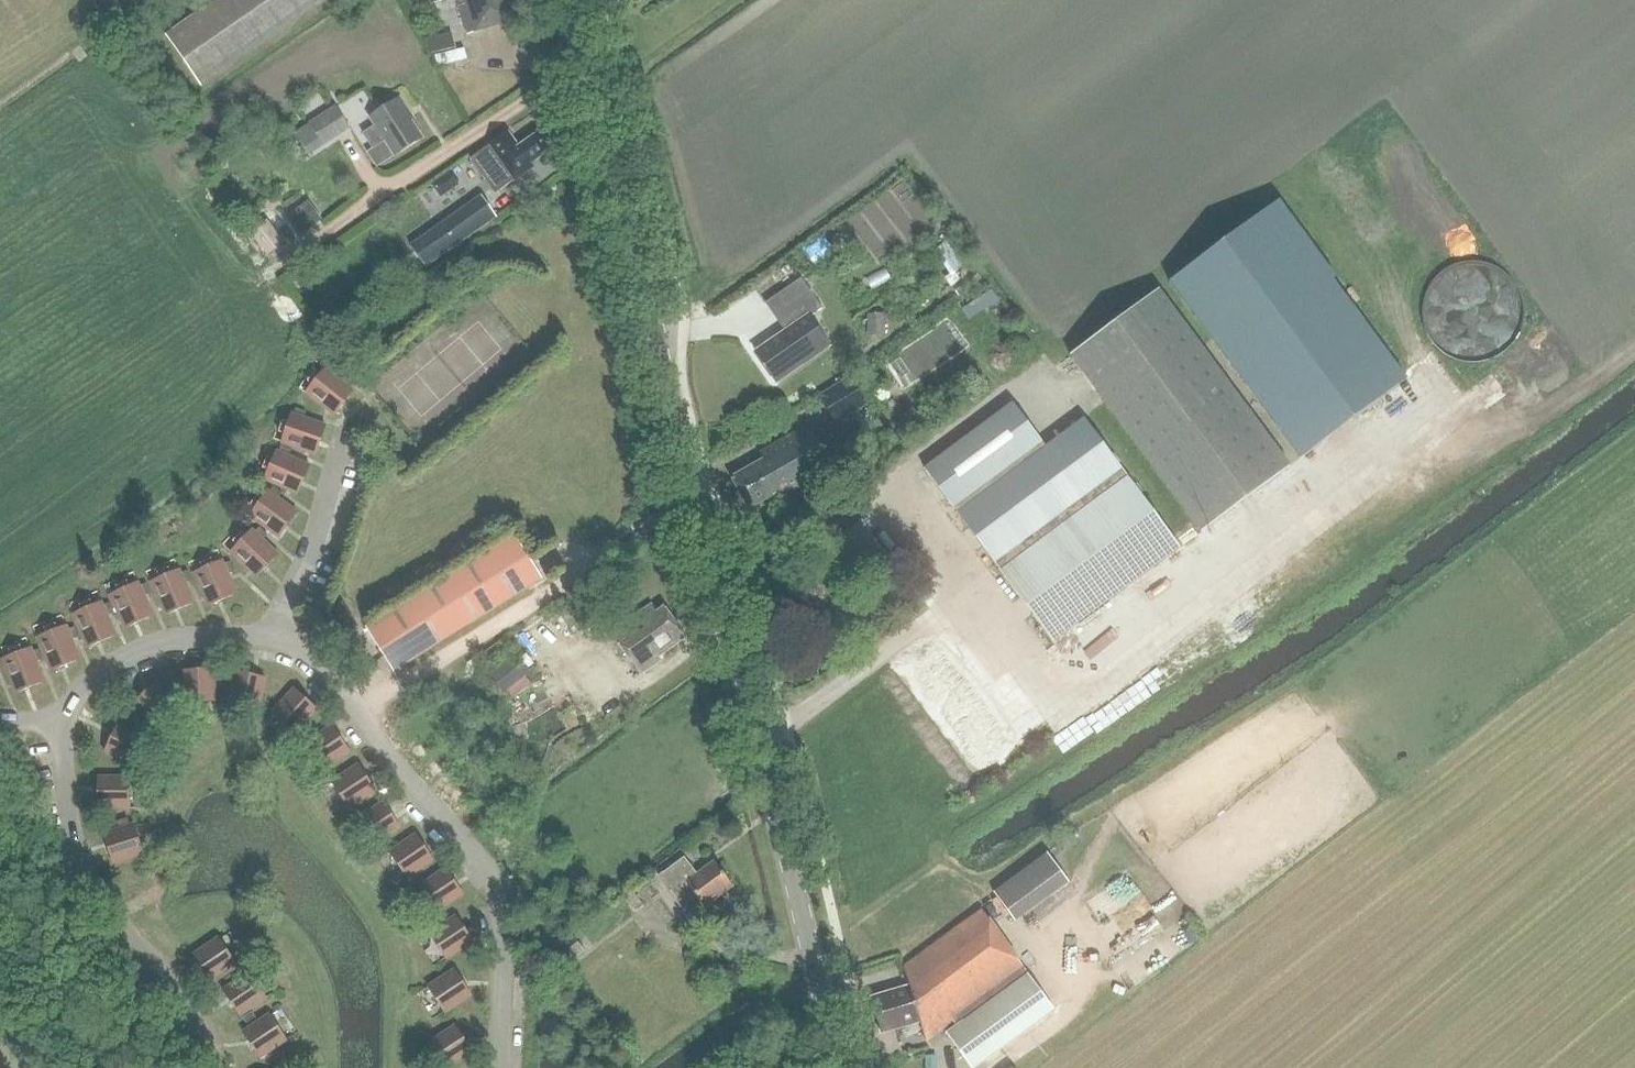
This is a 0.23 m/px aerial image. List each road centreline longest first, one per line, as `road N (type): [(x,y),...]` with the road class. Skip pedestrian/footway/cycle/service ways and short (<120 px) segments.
road 1 (secondary): [(832,1067),(690,494),(654,311),(568,0)]

